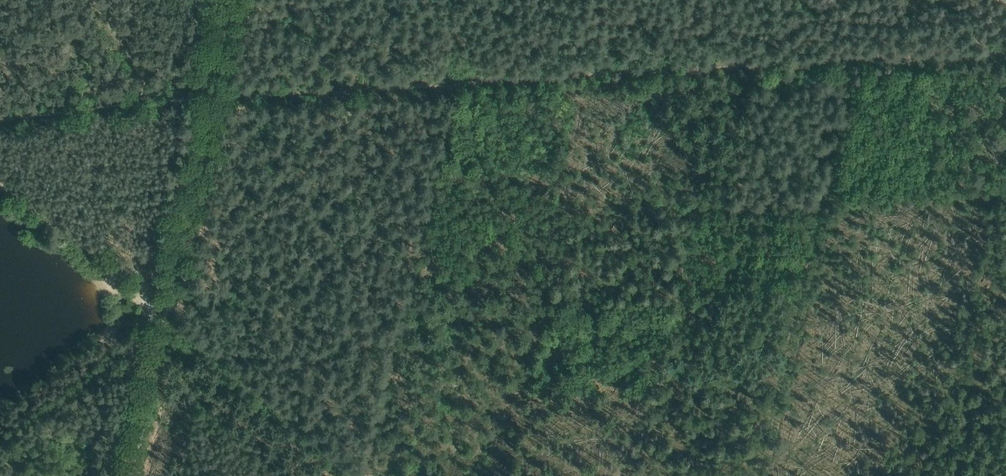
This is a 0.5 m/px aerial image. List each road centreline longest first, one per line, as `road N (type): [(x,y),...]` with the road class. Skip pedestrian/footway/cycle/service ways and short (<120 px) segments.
road 1 (track): [(133,475),(231,0)]
road 2 (track): [(1005,53),(527,79)]
road 3 (track): [(527,79),(155,100)]
road 4 (track): [(805,208),(815,211),(819,229),(757,475)]
road 5 (track): [(155,100),(0,122)]

